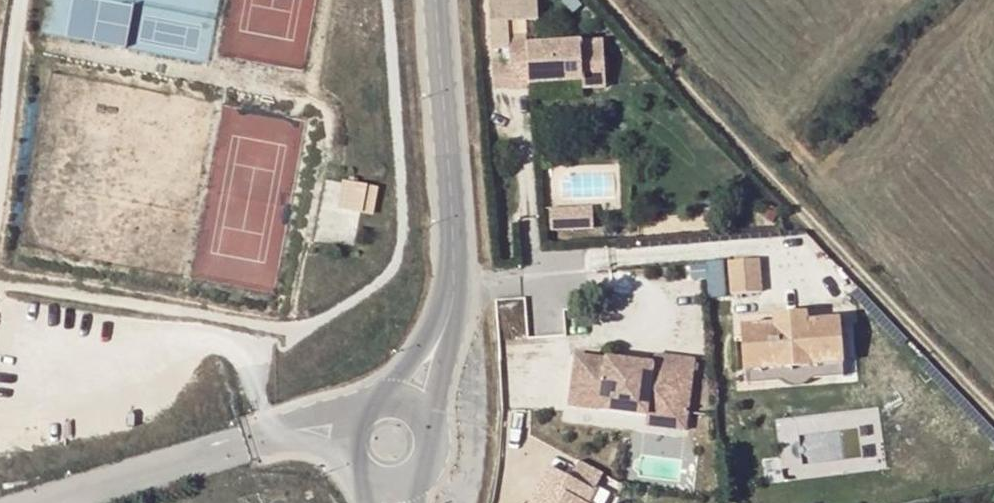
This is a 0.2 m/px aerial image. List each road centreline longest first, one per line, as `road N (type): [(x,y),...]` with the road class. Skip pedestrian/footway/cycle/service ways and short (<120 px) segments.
road 1 (track): [(607,0),(993,414)]
road 2 (unclassified): [(437,0),(449,311)]
road 3 (unclassified): [(354,410),(270,431),(247,447),(295,443),(347,469)]
road 4 (unclassified): [(449,311),(399,381),(370,402)]
road 5 (unclassified): [(433,431),(449,311)]

